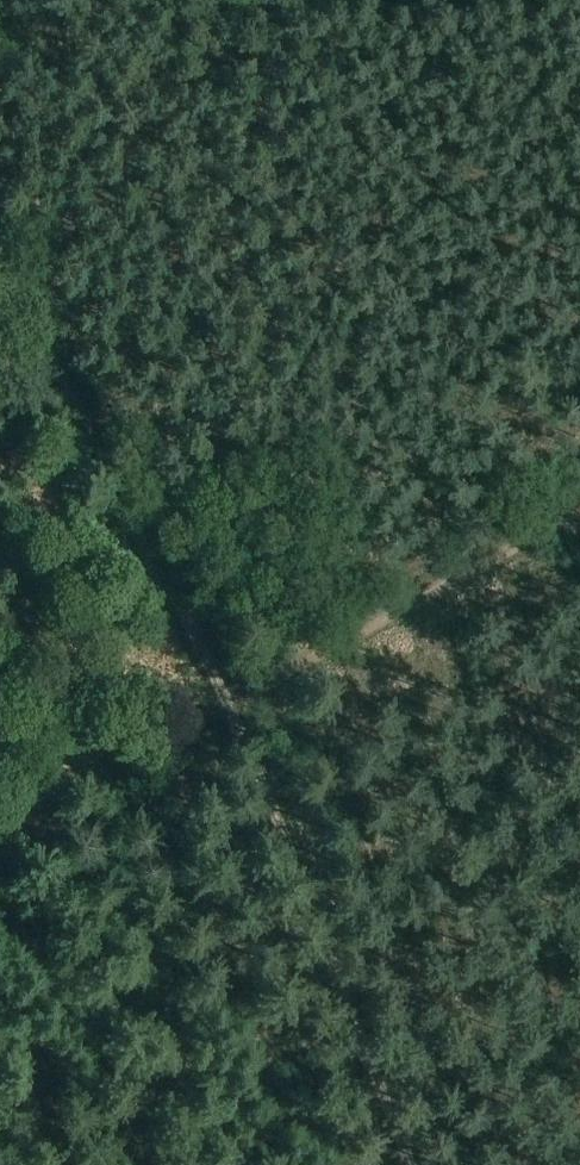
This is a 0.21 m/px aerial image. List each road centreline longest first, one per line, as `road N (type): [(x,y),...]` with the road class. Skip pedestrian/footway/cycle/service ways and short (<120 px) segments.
road 1 (track): [(0,264),(223,702),(406,1164)]
road 2 (track): [(0,806),(223,702),(579,504)]

